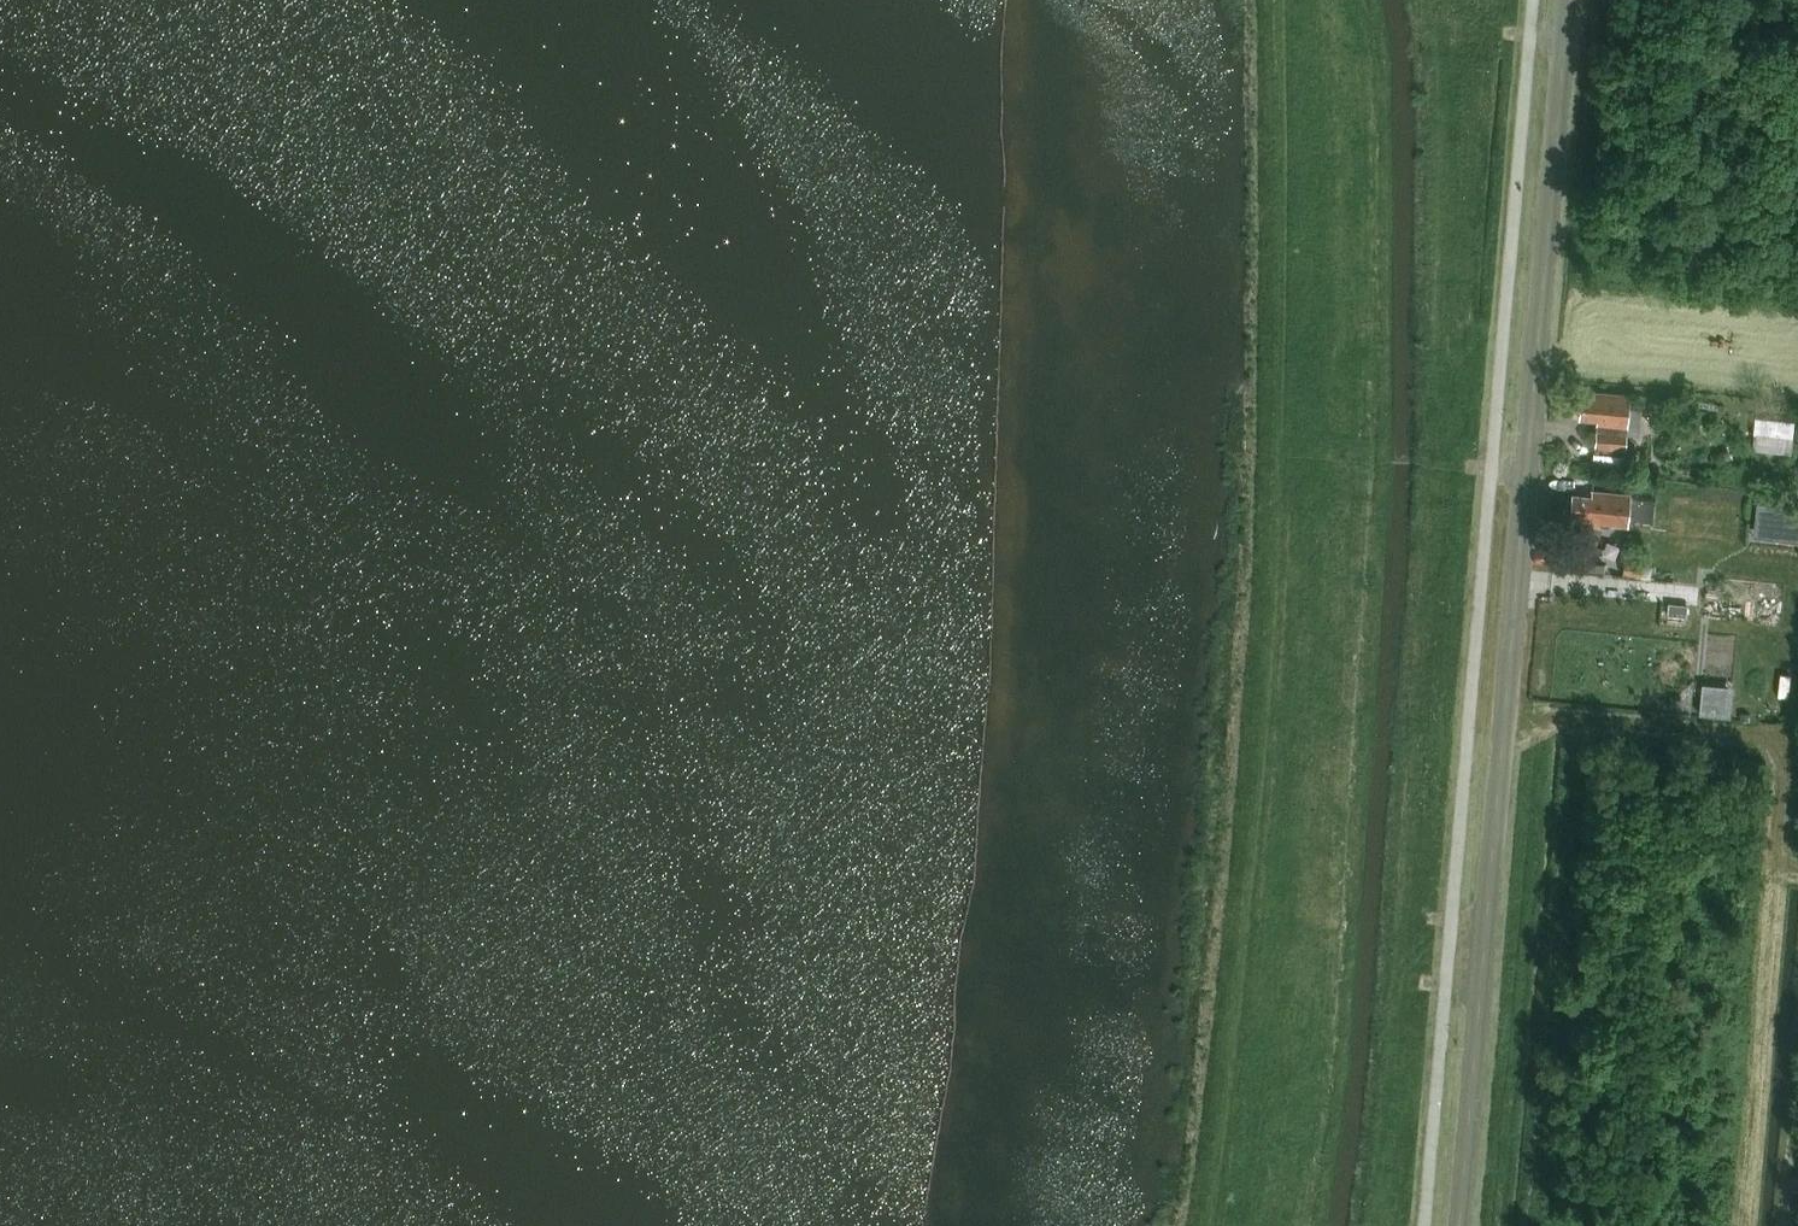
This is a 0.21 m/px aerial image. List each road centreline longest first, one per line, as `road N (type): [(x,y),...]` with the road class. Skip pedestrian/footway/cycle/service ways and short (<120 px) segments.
road 1 (residential): [(1461,1225),(1570,0)]

